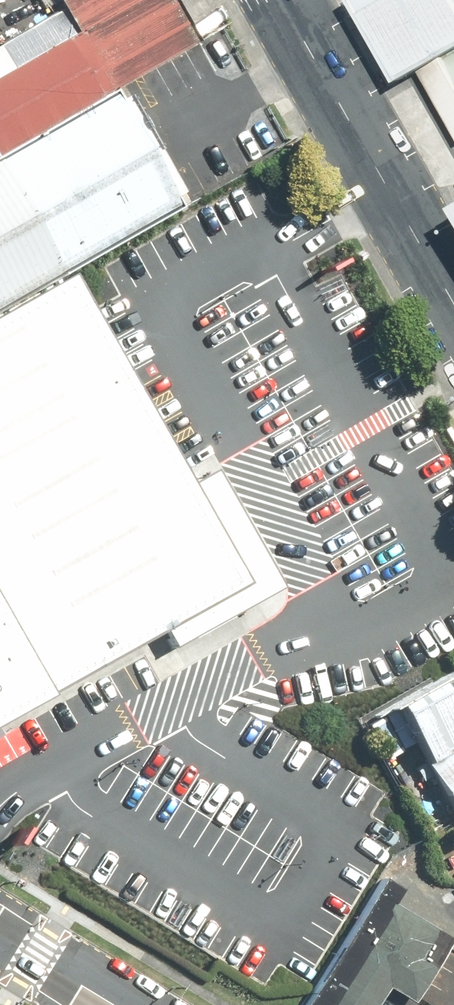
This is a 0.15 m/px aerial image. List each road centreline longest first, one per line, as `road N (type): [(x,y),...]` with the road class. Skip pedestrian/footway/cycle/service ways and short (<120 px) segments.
road 1 (secondary): [(279,0),(453,309)]
road 2 (unclassified): [(0,935),(112,1004)]

